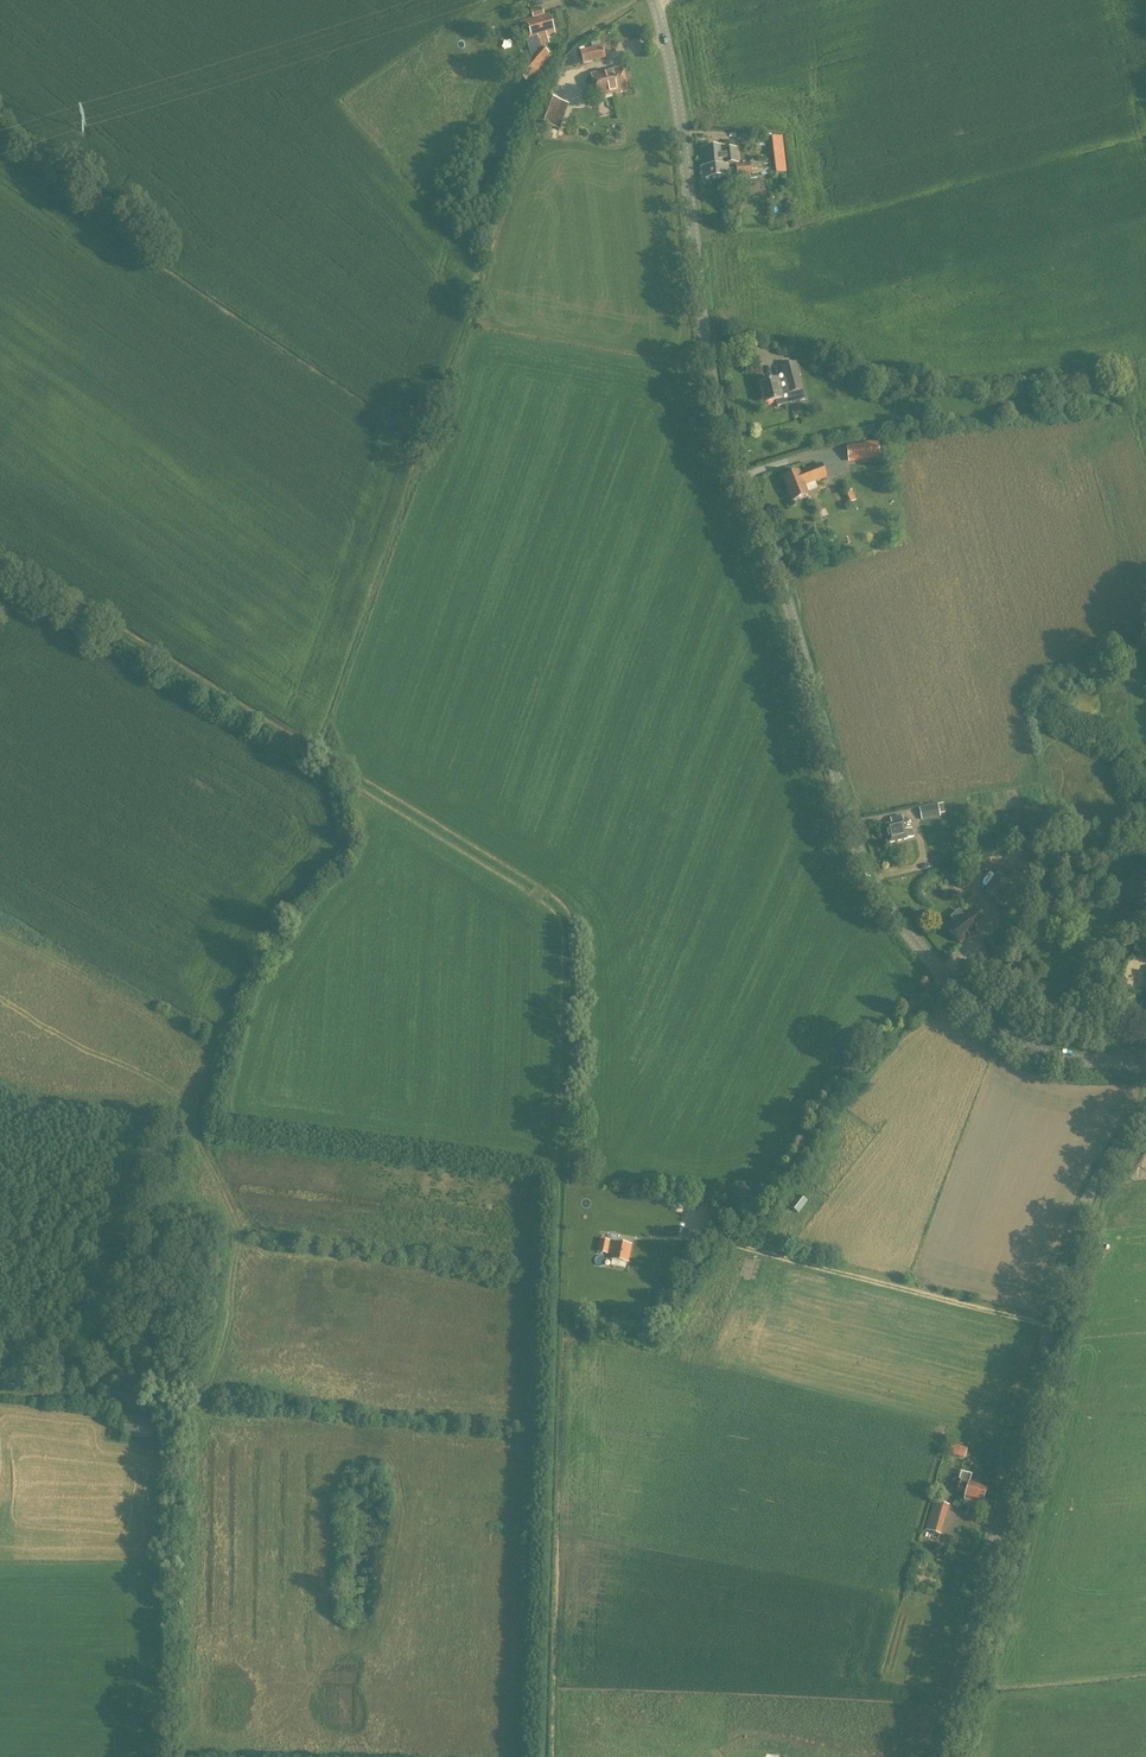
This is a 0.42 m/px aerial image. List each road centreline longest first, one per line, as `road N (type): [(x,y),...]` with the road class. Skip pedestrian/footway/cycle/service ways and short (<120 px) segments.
road 1 (tertiary): [(655,0),(679,114),(717,416),(771,547),(871,880),(979,1016),(1017,1044),(1063,1058),(1139,1062)]
road 2 (tertiary): [(937,1756),(1084,1202),(1145,1108)]

